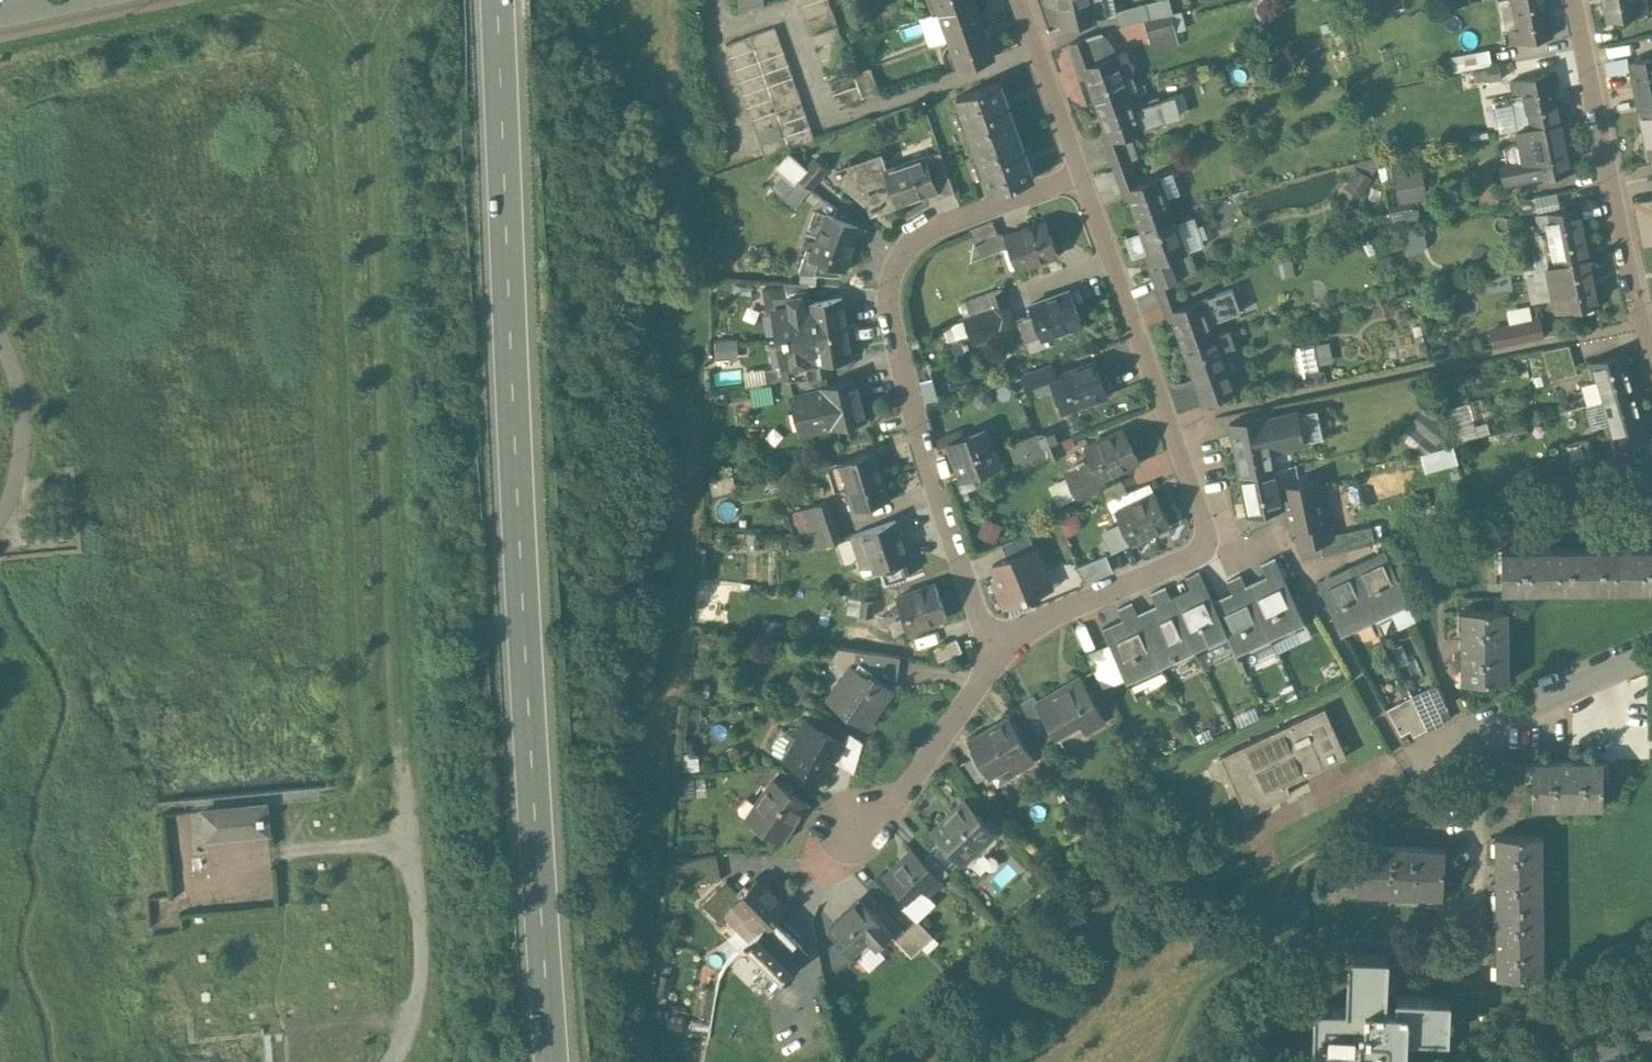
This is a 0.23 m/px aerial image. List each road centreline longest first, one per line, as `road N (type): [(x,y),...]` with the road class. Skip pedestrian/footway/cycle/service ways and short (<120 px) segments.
road 1 (primary): [(500,0),(549,1061)]
road 2 (residential): [(1081,177),(1208,533),(1185,558),(1034,622),(1000,646)]
road 3 (residential): [(1000,646),(981,618),(922,440),(898,346),(896,261),(915,236),(1081,177)]
road 4 (residential): [(1575,0),(1651,362)]
road 5 (track): [(387,1061),(416,1002),(419,922),(404,769)]
road 6 (residential): [(1651,652),(1406,762)]
road 7 (residential): [(1000,646),(905,789),(857,827)]
road 8 (residential): [(1019,0),(1081,177)]

